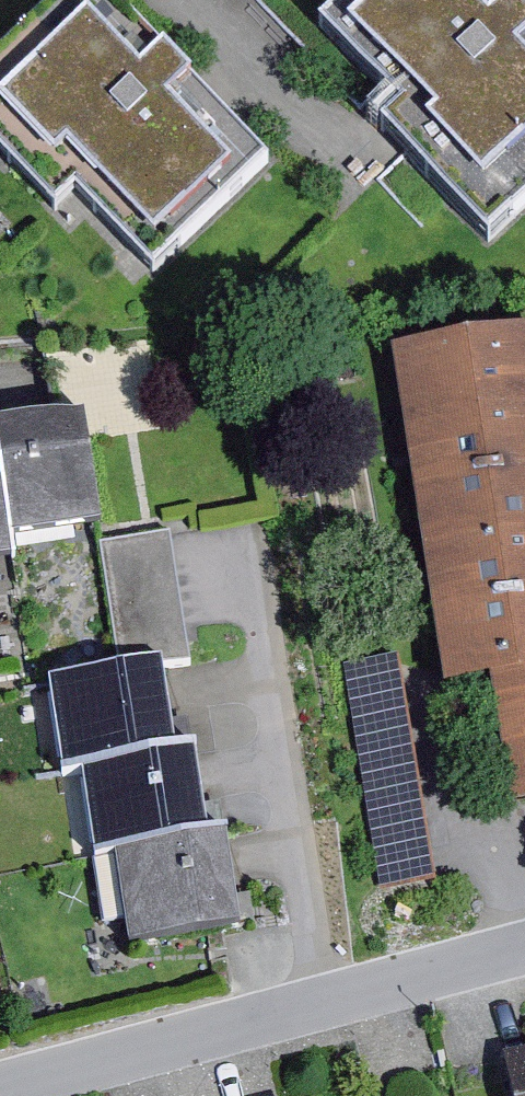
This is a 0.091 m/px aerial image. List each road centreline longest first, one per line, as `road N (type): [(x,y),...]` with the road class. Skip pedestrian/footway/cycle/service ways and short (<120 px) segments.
road 1 (residential): [(0,1086),(524,943)]

